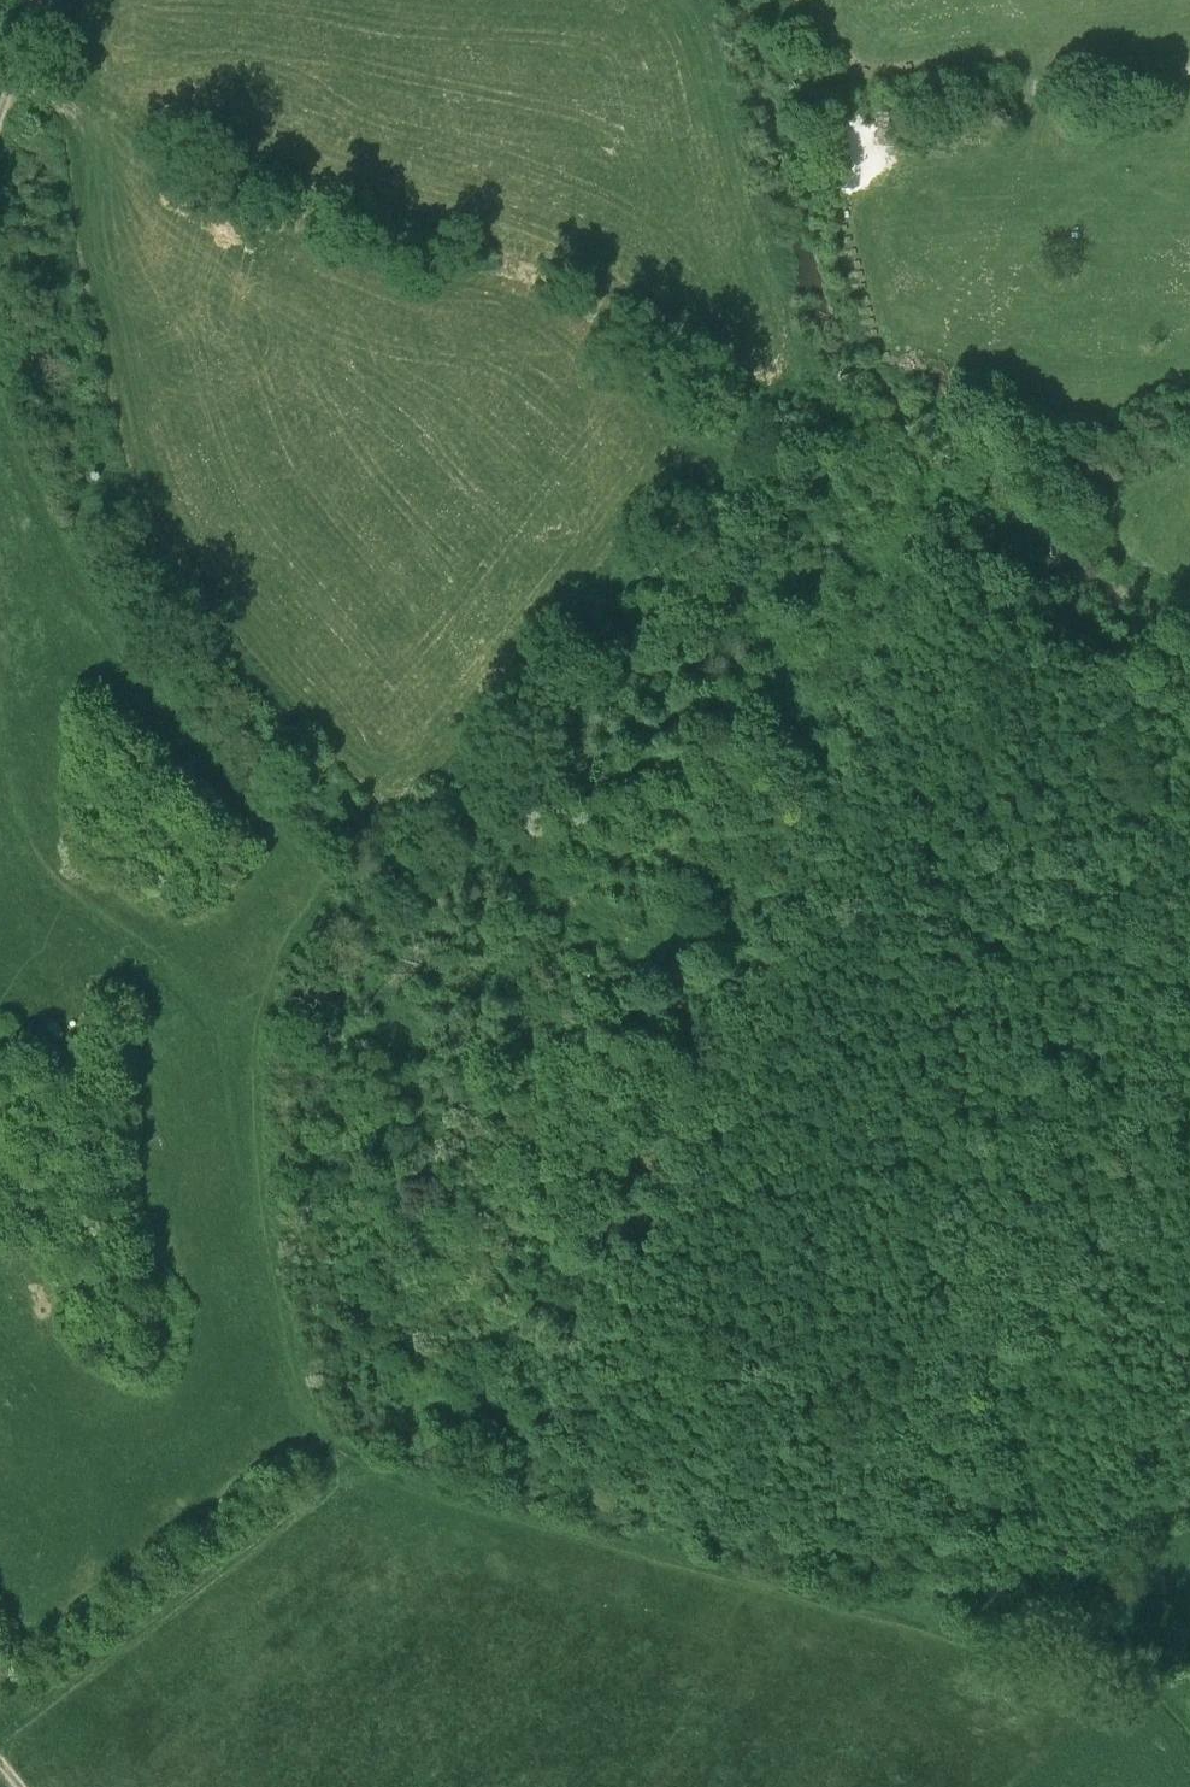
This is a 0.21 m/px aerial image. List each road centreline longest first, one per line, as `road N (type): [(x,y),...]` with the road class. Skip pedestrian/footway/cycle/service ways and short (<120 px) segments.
road 1 (track): [(0,119),(44,0)]

